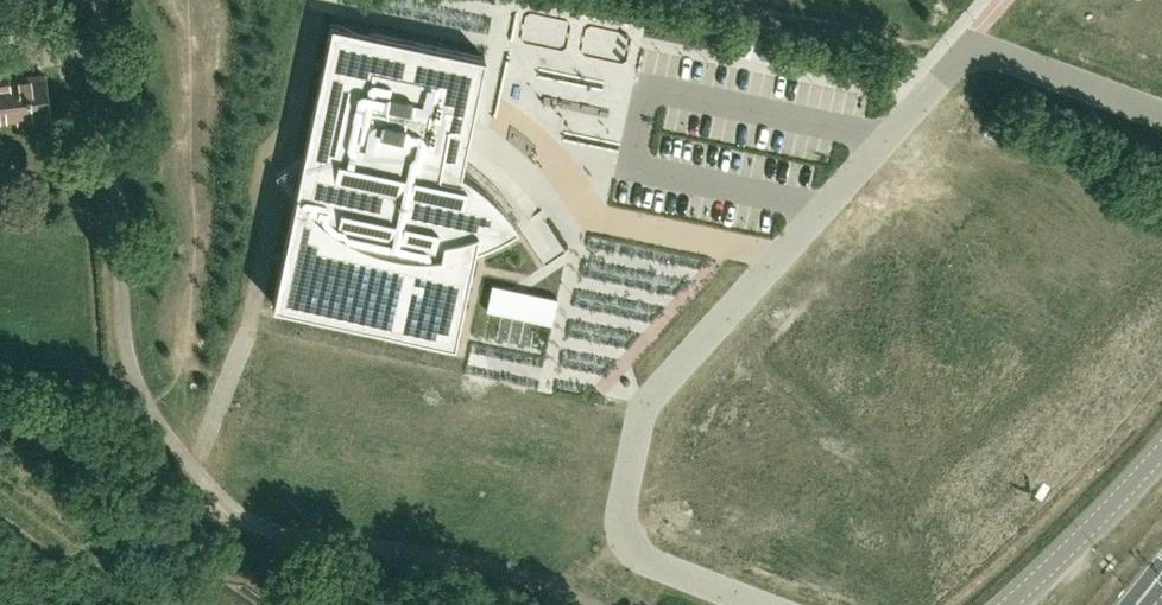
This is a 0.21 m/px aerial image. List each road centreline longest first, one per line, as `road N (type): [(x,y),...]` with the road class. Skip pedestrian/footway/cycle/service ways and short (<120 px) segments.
road 1 (unclassified): [(591,604),(477,561),(271,531),(243,518),(193,467),(149,405),(125,340),(97,0)]
road 2 (unclassified): [(1008,604),(1161,449)]

